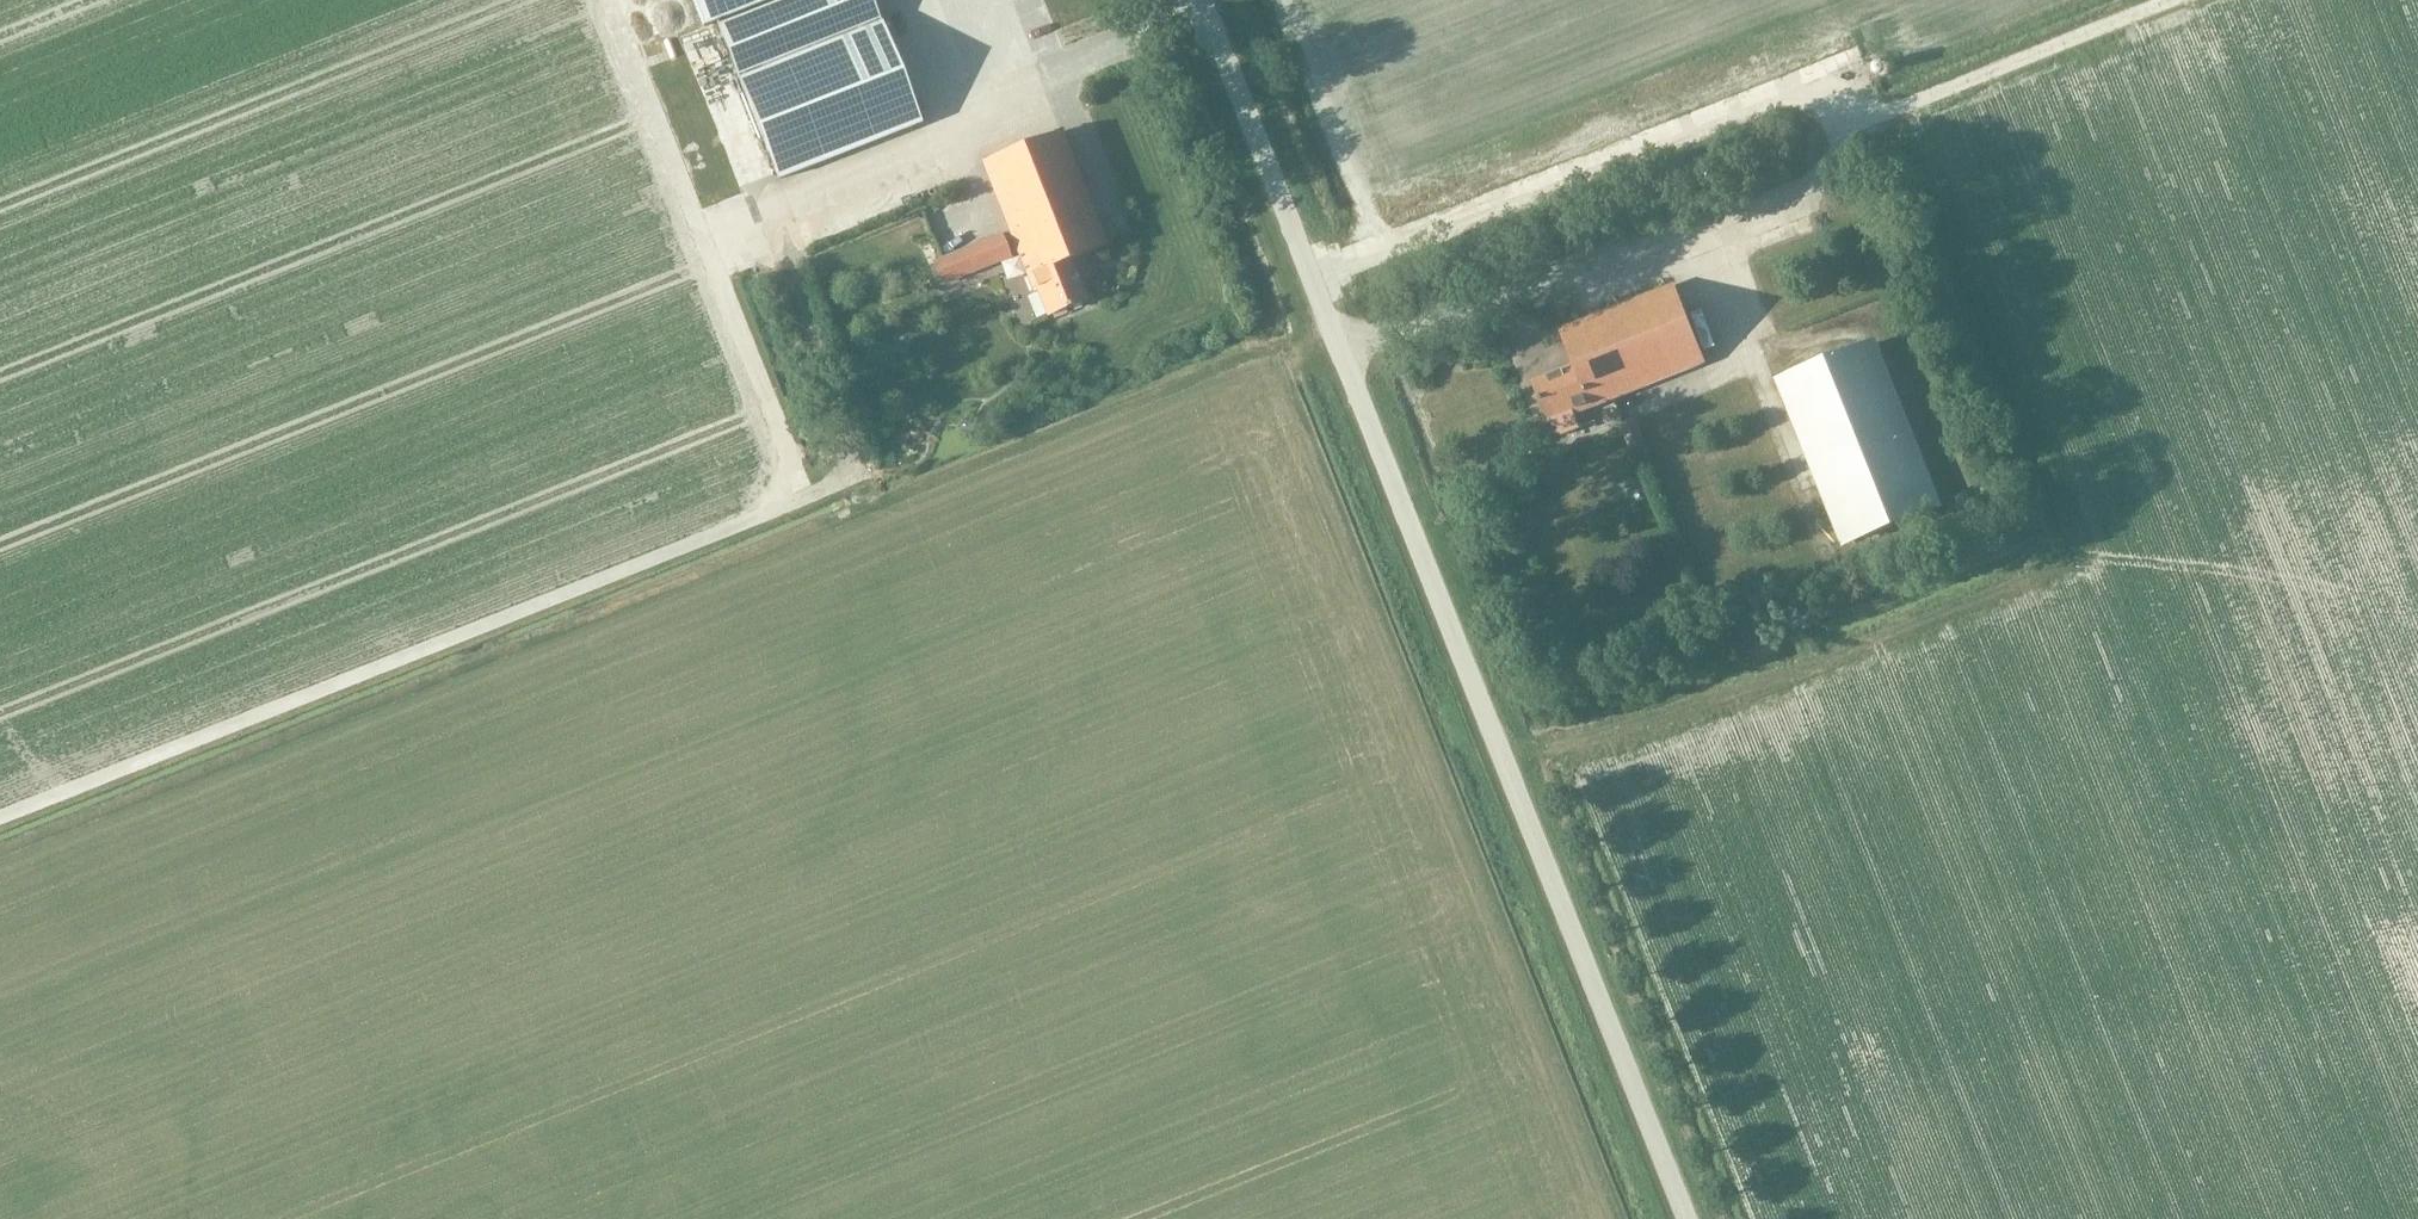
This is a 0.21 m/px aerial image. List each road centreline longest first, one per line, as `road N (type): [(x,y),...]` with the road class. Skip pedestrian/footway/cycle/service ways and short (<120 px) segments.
road 1 (track): [(608,0),(792,463),(778,510),(0,818)]
road 2 (unclassified): [(1686,1218),(1206,0)]
road 3 (track): [(910,155),(701,239)]

